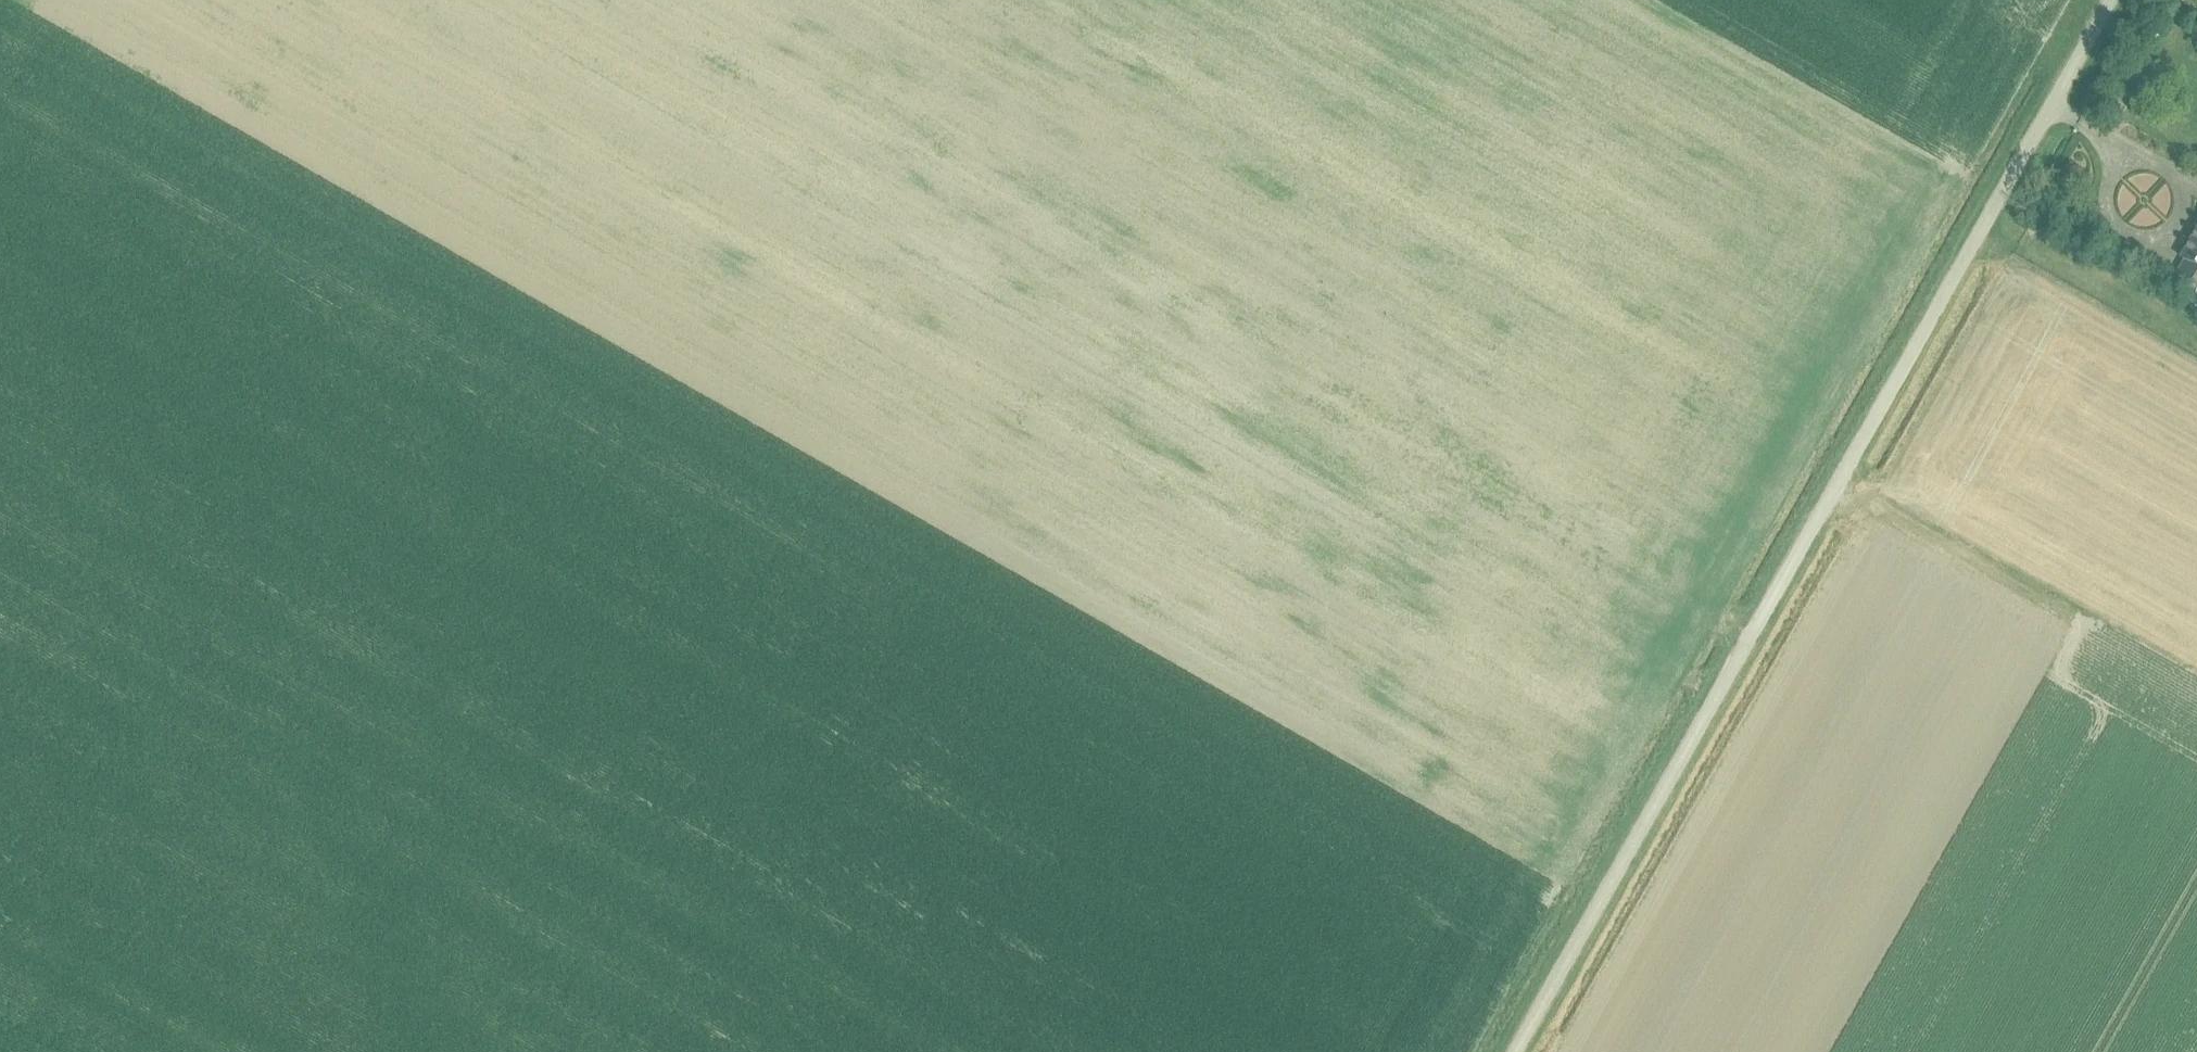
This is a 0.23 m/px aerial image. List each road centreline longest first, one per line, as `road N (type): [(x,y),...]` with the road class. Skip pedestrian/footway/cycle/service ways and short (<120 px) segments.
road 1 (unclassified): [(1519,1051),(2116,0)]

